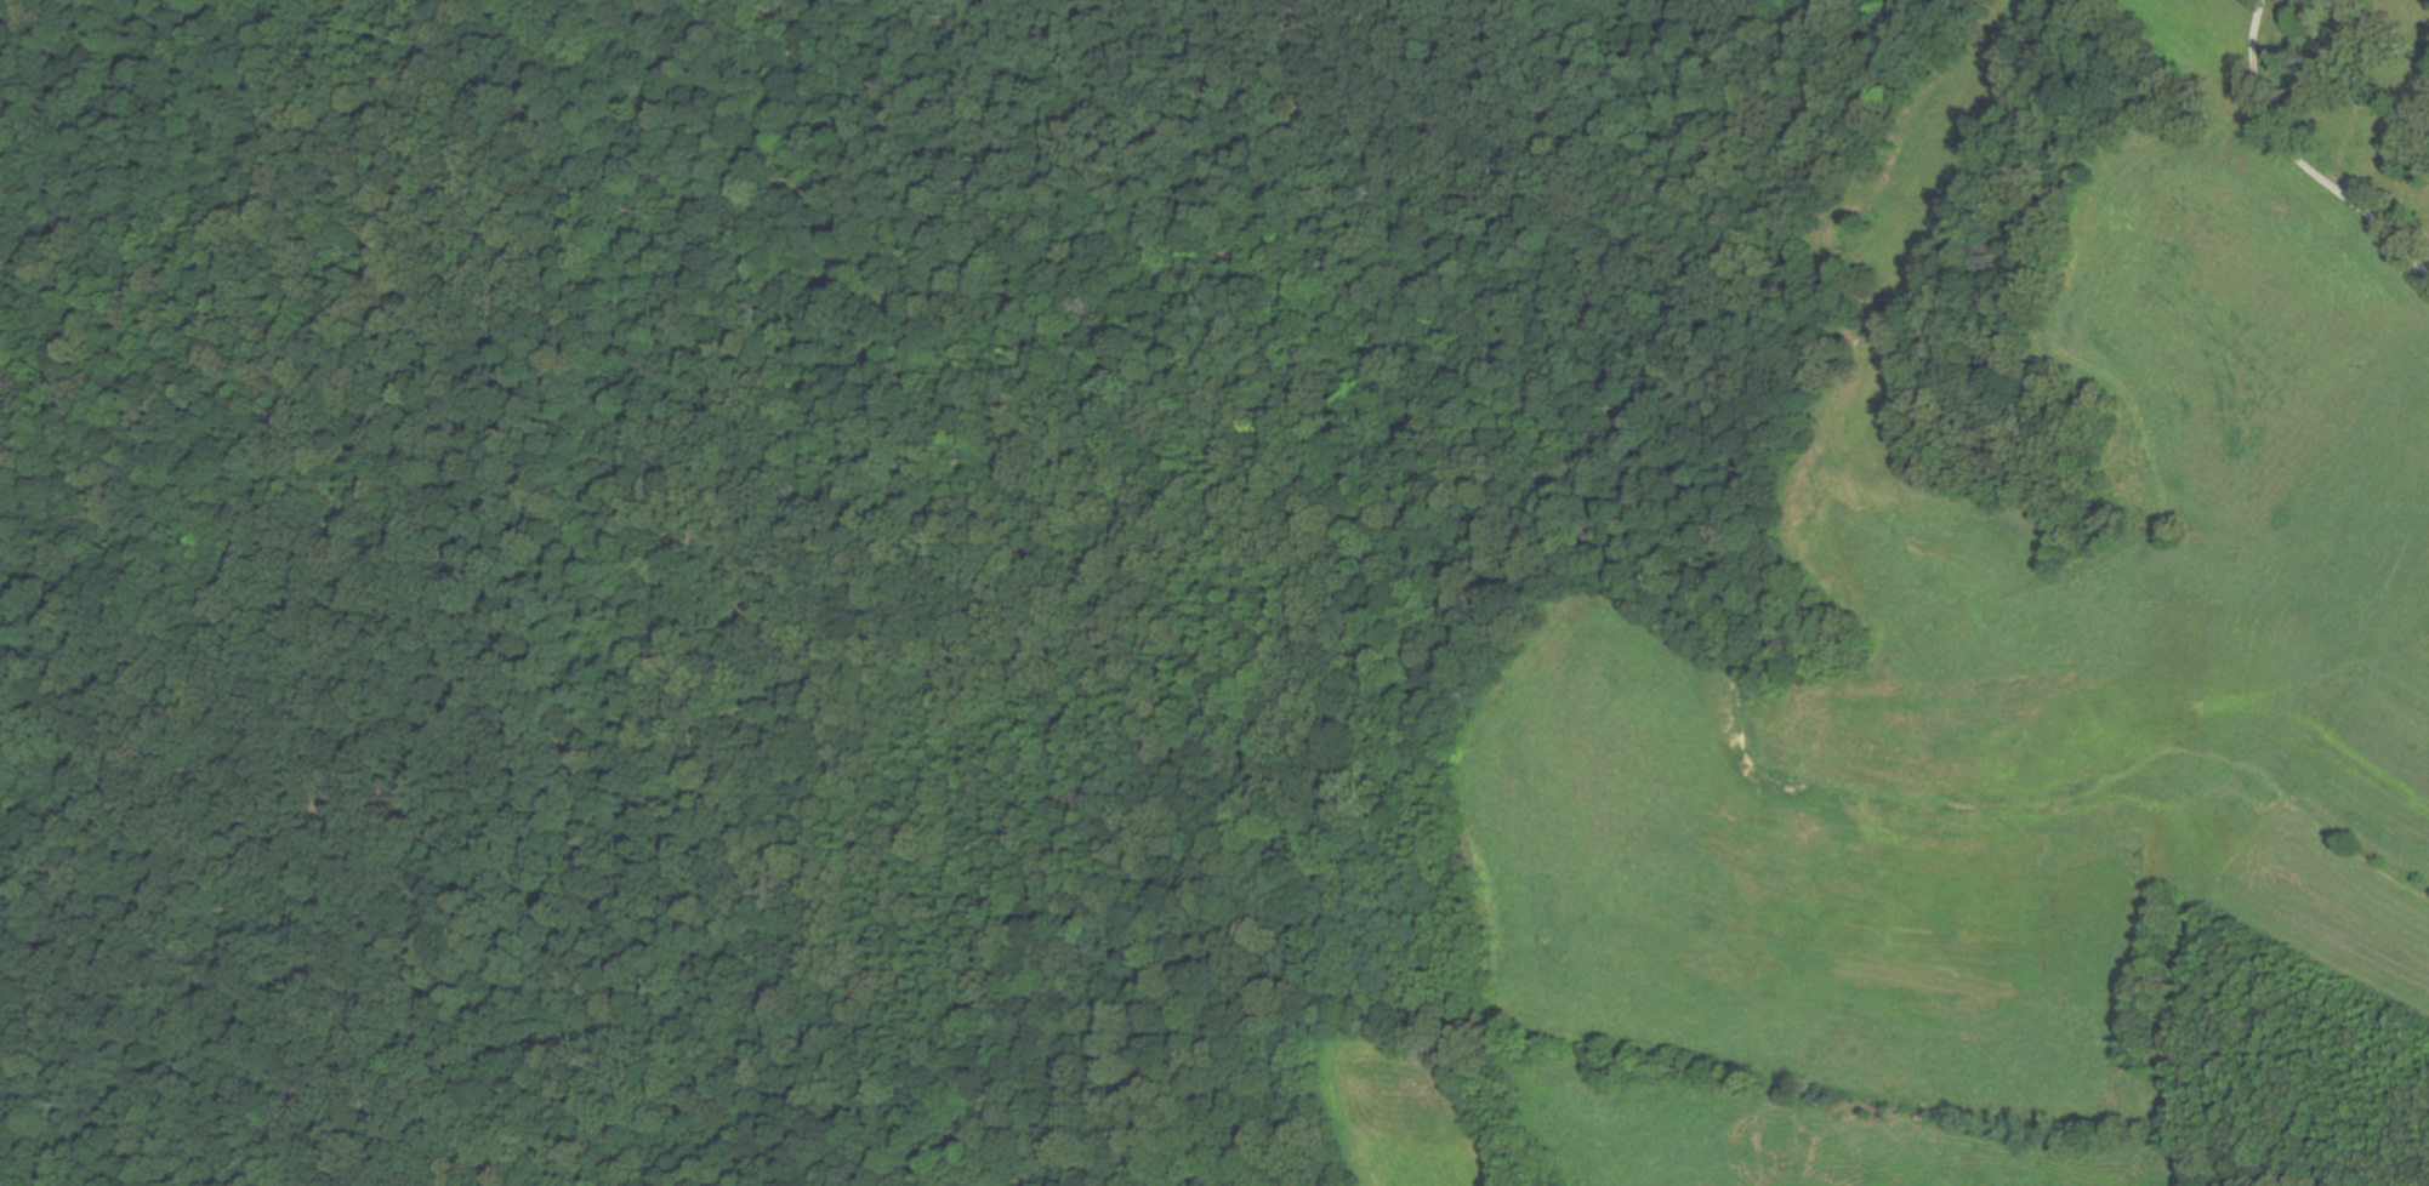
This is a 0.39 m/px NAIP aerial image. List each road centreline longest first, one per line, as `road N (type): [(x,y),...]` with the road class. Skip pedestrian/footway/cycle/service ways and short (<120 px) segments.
road 1 (residential): [(2428,280),(2281,141),(2254,74),(2263,0)]

